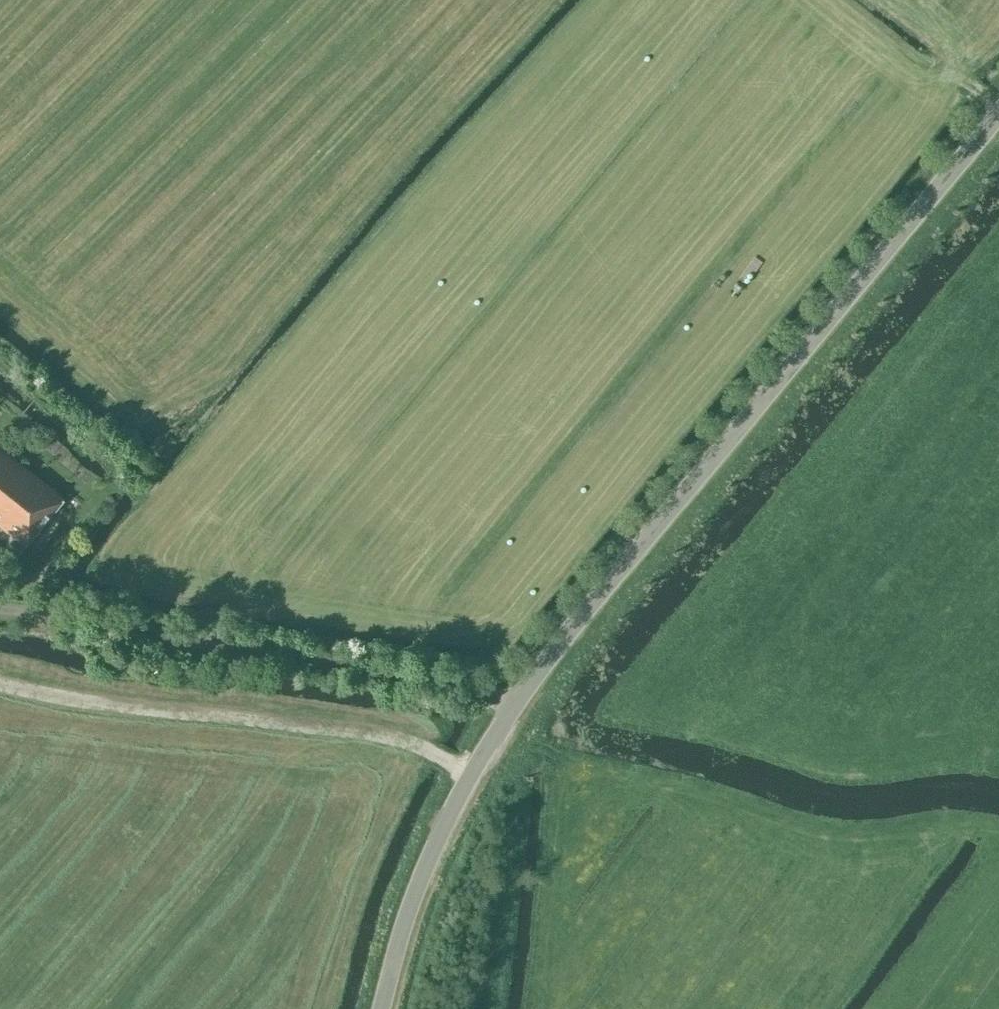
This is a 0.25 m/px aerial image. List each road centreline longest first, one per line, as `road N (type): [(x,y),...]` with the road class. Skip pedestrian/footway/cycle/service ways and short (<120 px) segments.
road 1 (tertiary): [(381,1008),(431,853),(515,705),(998,115)]

